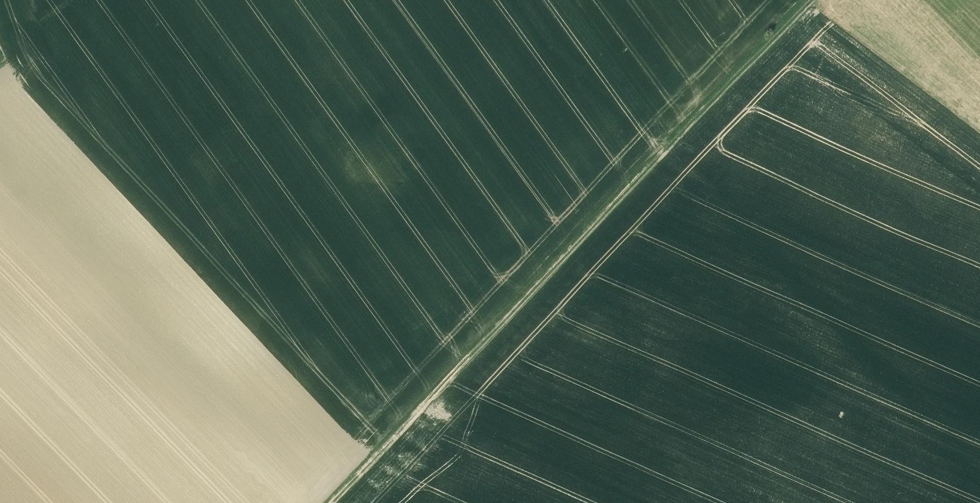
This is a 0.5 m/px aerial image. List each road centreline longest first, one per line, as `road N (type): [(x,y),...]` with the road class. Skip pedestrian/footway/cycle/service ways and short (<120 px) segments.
road 1 (track): [(812,0),(328,502)]

